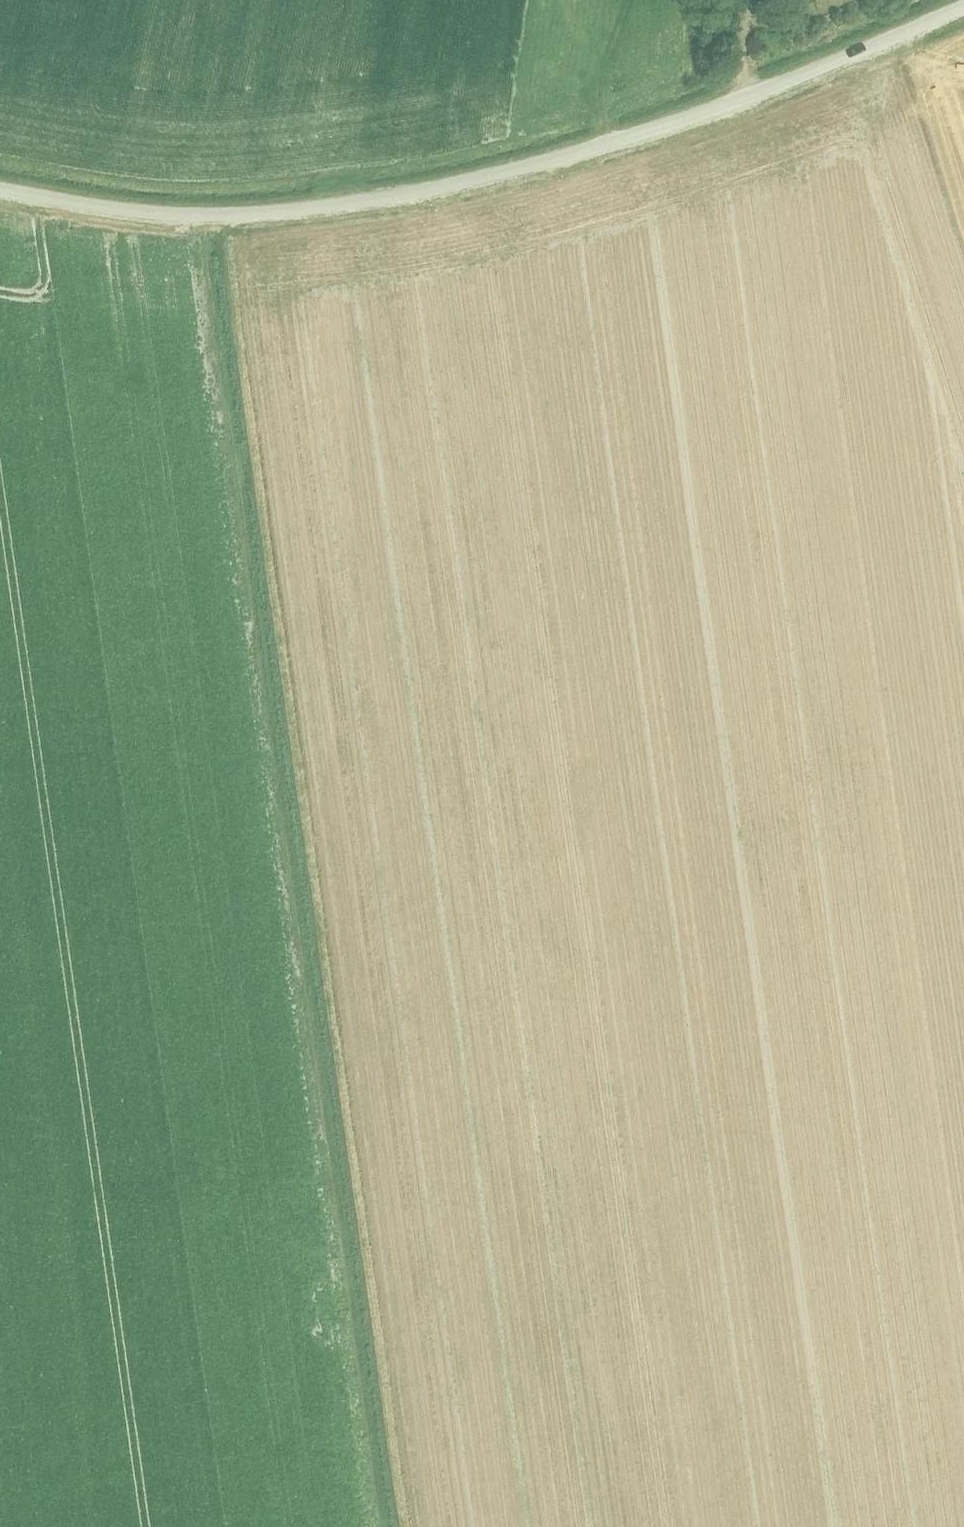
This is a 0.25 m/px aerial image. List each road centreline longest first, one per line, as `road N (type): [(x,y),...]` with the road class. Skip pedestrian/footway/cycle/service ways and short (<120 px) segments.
road 1 (unclassified): [(963,7),(667,124),(381,199),(208,215),(0,189)]

